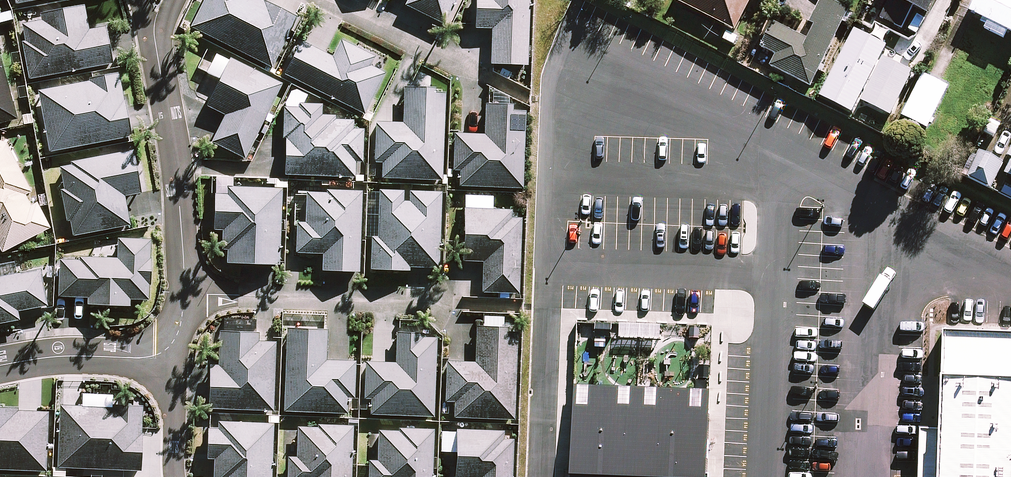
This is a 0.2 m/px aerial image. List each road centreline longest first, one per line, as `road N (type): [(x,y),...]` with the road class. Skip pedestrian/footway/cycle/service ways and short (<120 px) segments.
road 1 (residential): [(188,294),(157,25)]
road 2 (residential): [(188,294),(451,306)]
road 3 (residential): [(0,365),(70,354),(174,358)]
road 4 (residential): [(328,0),(470,73)]

